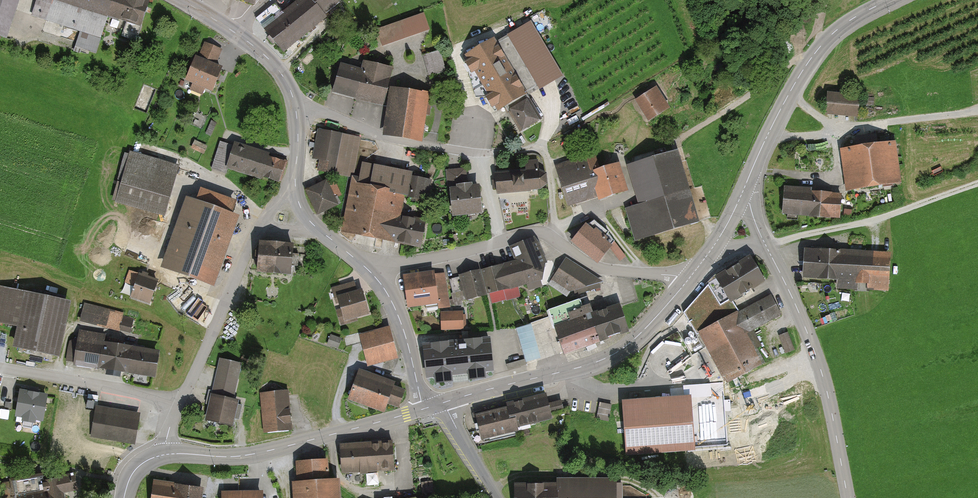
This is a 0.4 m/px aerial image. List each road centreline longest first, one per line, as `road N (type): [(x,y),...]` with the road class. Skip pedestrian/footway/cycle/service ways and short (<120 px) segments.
road 1 (residential): [(503,242),(480,154),(382,137),(296,110)]
road 2 (tertiary): [(445,402),(600,361),(636,338),(686,283)]
road 3 (residential): [(765,245),(817,357),(848,497)]
road 4 (tertiary): [(424,409),(247,455),(167,454)]
road 5 (tertiary): [(743,190),(817,51),(889,0)]
road 6 (track): [(765,245),(977,183)]
road 7 (track): [(977,110),(785,136),(770,130)]
road 8 (residential): [(503,242),(545,234),(601,270),(686,283)]
road 9 (residential): [(182,400),(0,368)]
road 10 (residential): [(256,232),(182,400)]
road 11 (tertiary): [(373,275),(399,318),(424,409)]
road 12 (residential): [(373,275),(503,242)]

